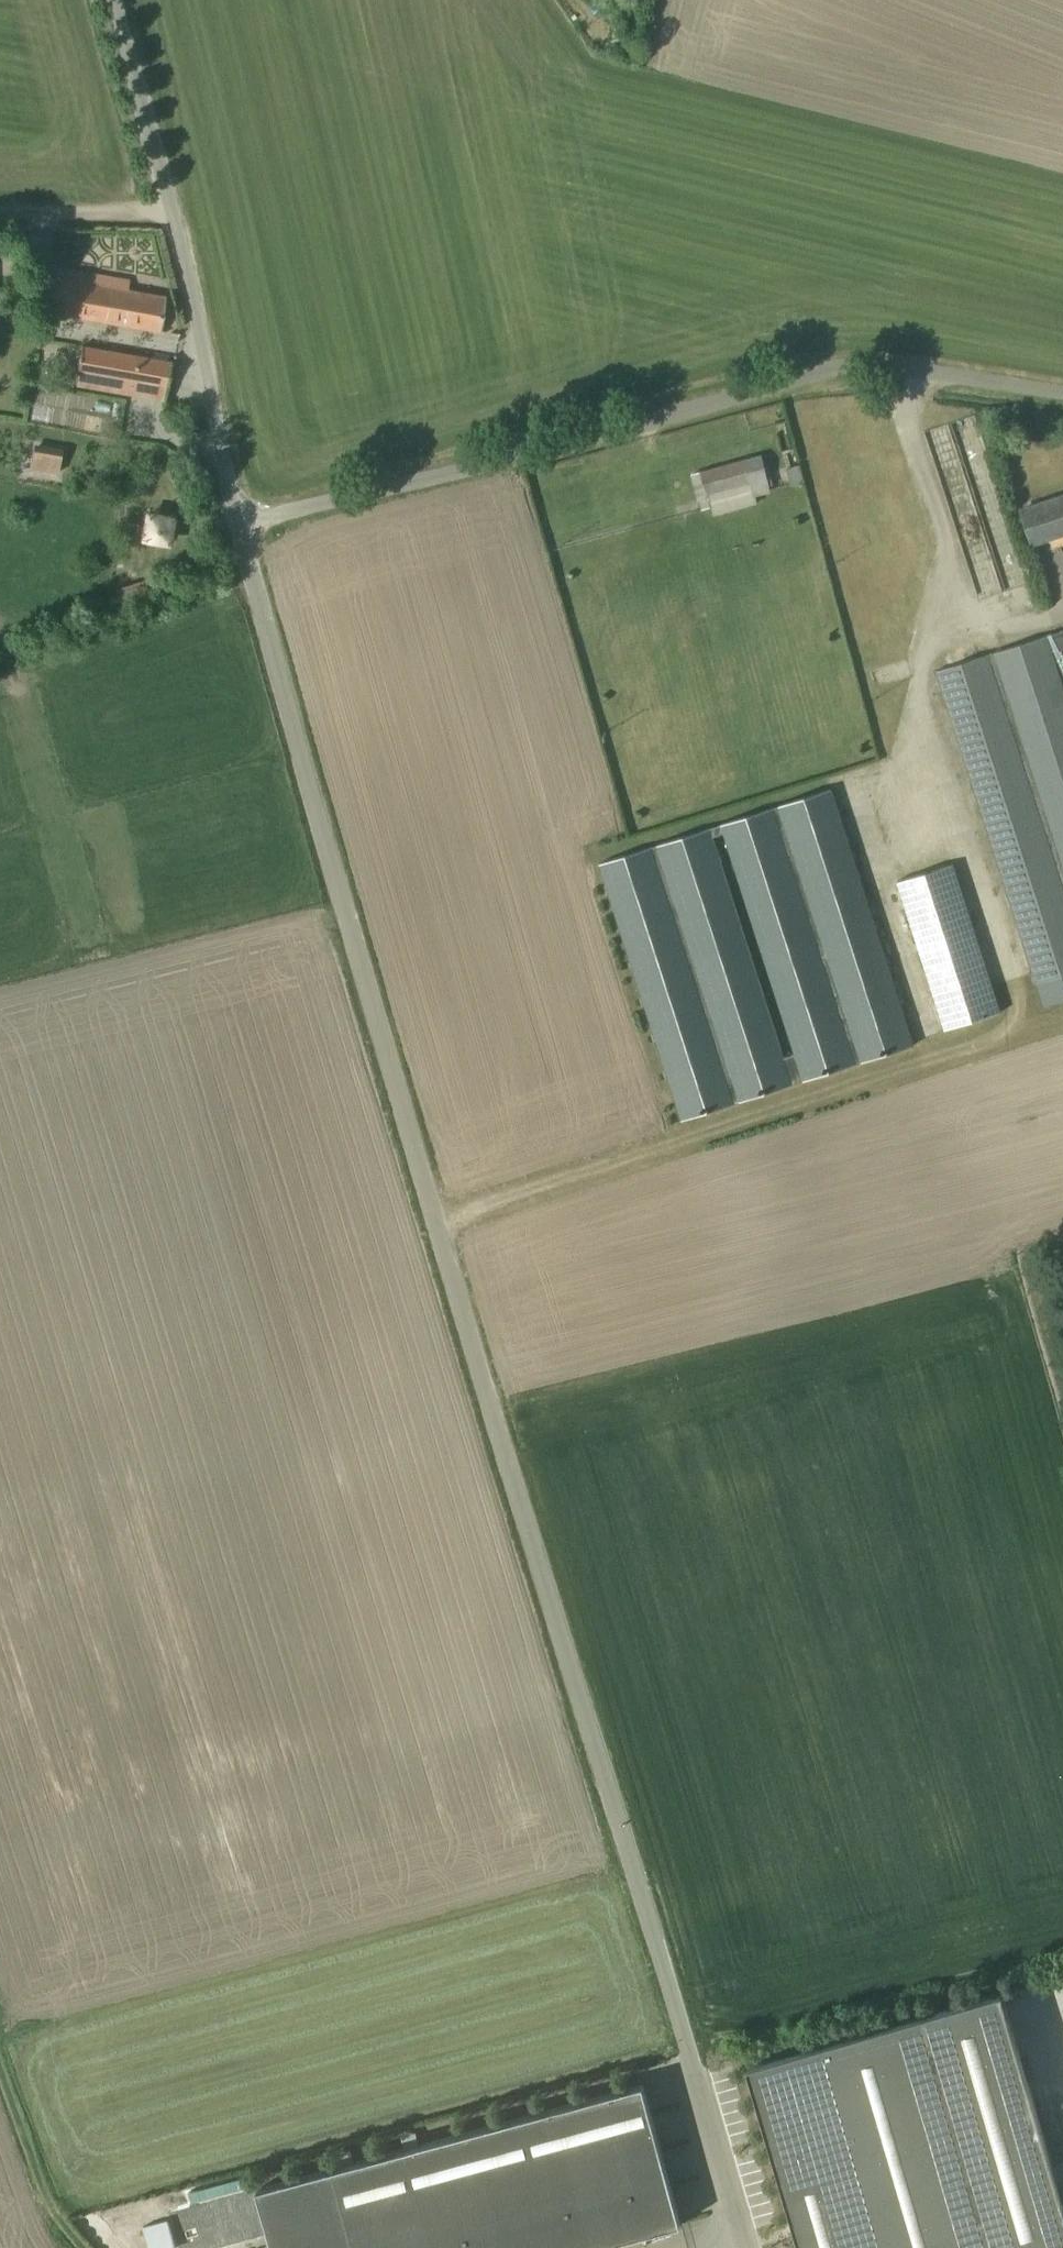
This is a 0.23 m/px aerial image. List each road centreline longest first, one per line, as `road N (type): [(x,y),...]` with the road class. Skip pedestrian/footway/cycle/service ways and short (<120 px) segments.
road 1 (residential): [(237,522),(742,2247)]
road 2 (unclassified): [(1062,389),(905,365),(842,367),(237,522)]
road 3 (unclassified): [(237,522),(116,0)]
road 4 (track): [(78,2247),(39,2195),(0,2084)]
road 5 (track): [(0,213),(168,211)]

